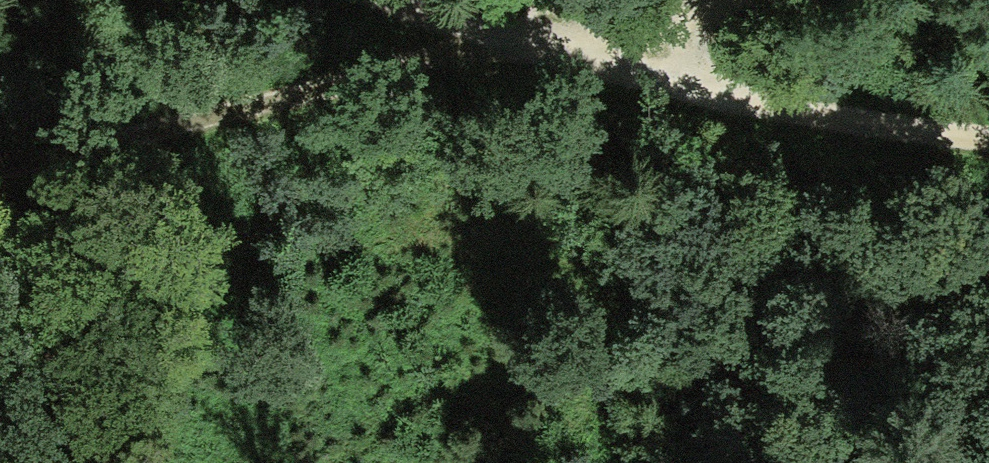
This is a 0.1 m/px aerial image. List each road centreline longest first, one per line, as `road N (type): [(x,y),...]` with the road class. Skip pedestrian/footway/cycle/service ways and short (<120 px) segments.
road 1 (track): [(522,45),(0,173)]
road 2 (track): [(988,138),(780,108),(522,45)]
road 3 (track): [(522,45),(712,0)]
road 4 (track): [(522,45),(400,0)]

